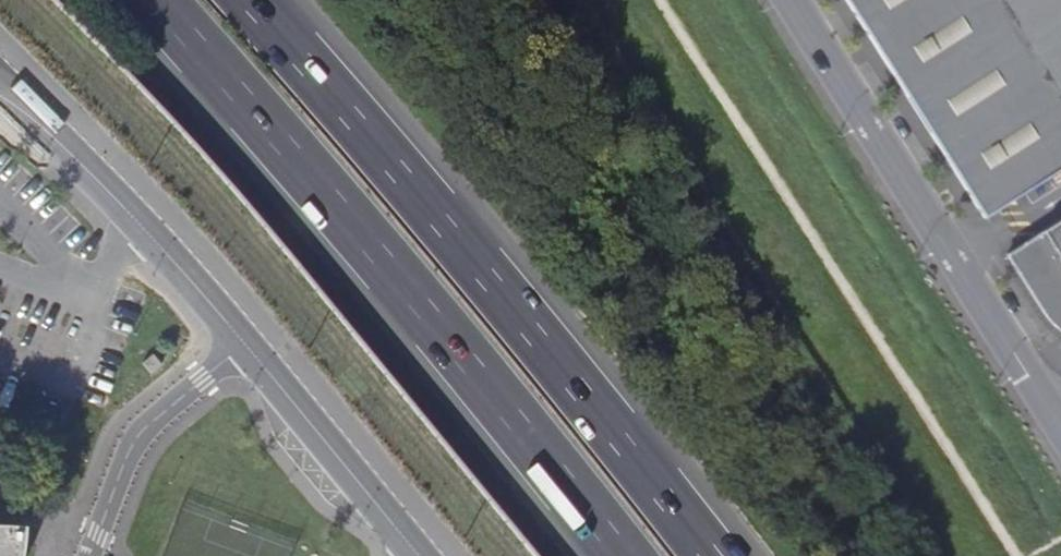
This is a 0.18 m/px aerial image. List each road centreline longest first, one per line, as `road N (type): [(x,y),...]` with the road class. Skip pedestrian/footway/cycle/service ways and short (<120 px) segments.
road 1 (motorway): [(158,0),(420,302),(625,555)]
road 2 (motorway): [(714,555),(474,255),(253,0)]
road 3 (residential): [(1060,425),(776,0)]
road 4 (unclassified): [(0,80),(247,344)]
road 5 (residential): [(91,555),(133,443),(247,344)]
road 6 (unclassified): [(247,344),(415,544)]

